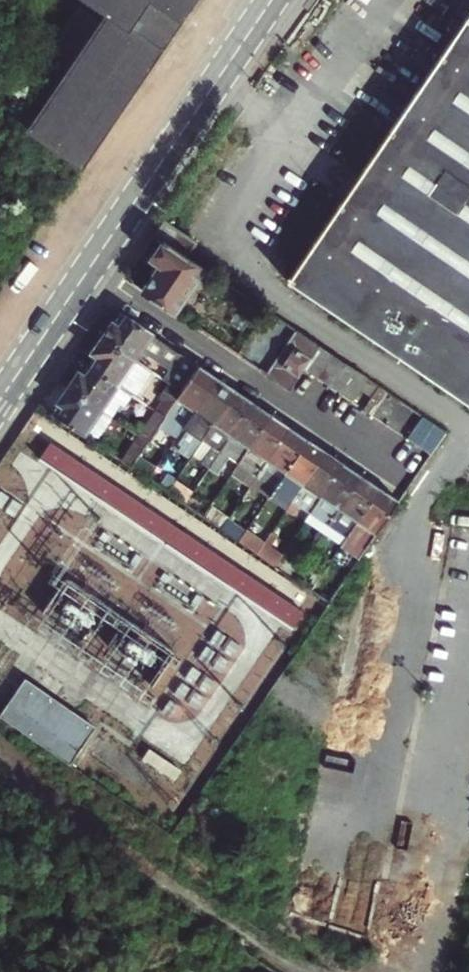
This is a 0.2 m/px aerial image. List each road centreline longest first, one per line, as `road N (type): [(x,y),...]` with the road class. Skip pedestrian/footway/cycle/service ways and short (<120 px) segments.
road 1 (residential): [(92,265),(405,479)]
road 2 (unclassified): [(0,810),(277,971)]
road 3 (tertiary): [(272,0),(92,265)]
road 4 (tertiary): [(92,265),(0,399)]

